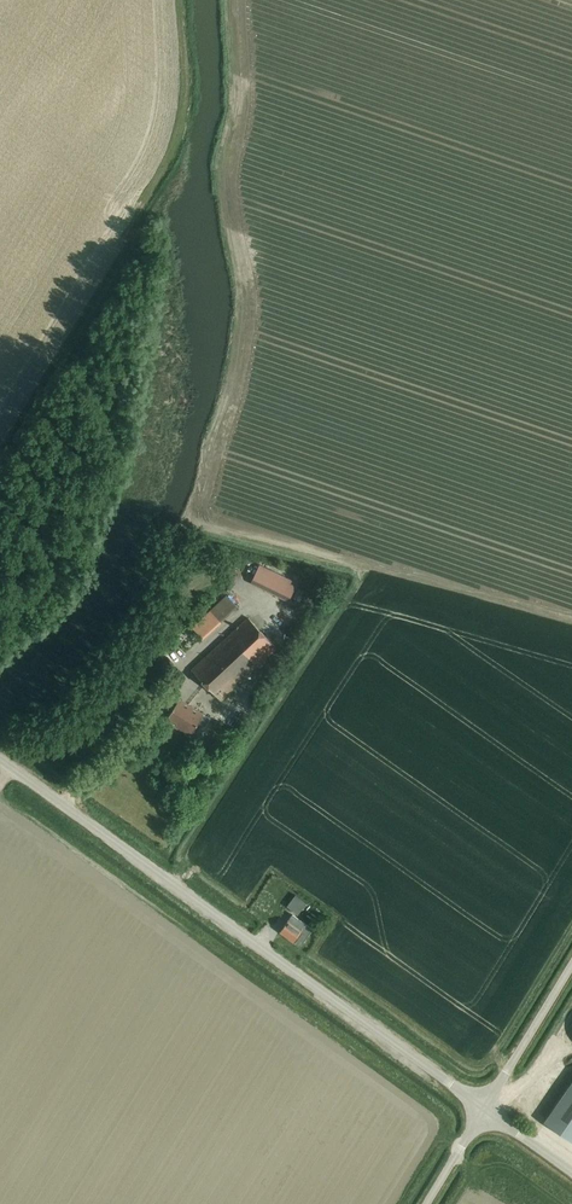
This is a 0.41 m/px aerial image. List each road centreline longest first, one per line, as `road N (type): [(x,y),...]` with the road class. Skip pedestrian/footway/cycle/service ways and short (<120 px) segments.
road 1 (unclassified): [(487,1108),(0,756)]
road 2 (unclassified): [(487,1108),(571,968)]

